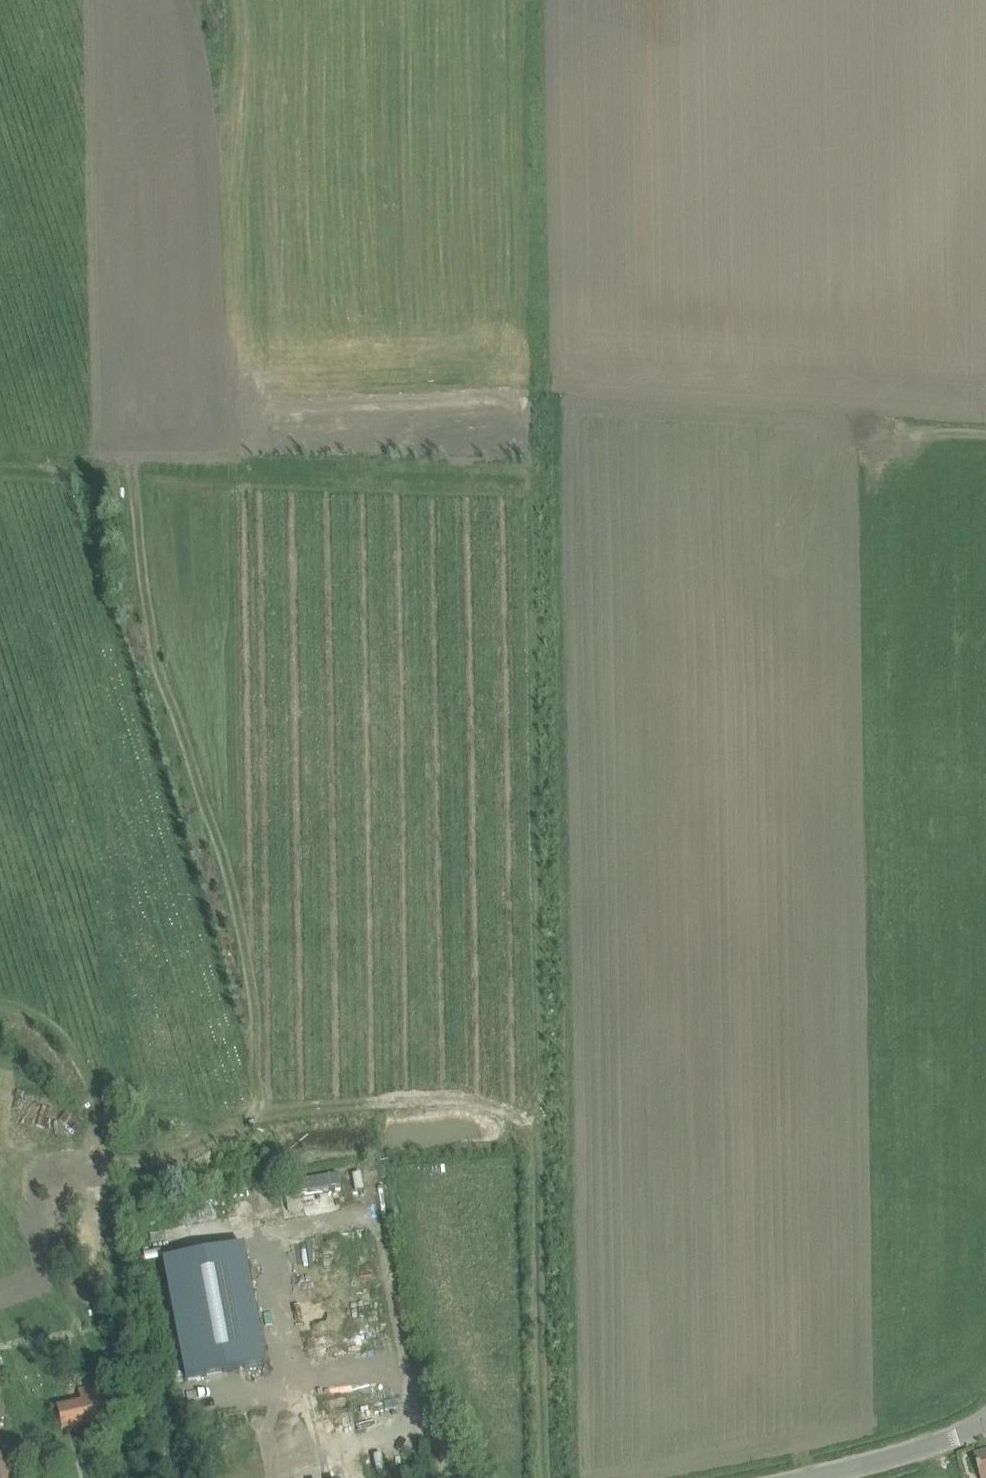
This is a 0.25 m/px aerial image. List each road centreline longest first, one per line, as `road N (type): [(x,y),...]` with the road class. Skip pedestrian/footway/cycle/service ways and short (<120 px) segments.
road 1 (unclassified): [(810,1477),(985,1423)]

